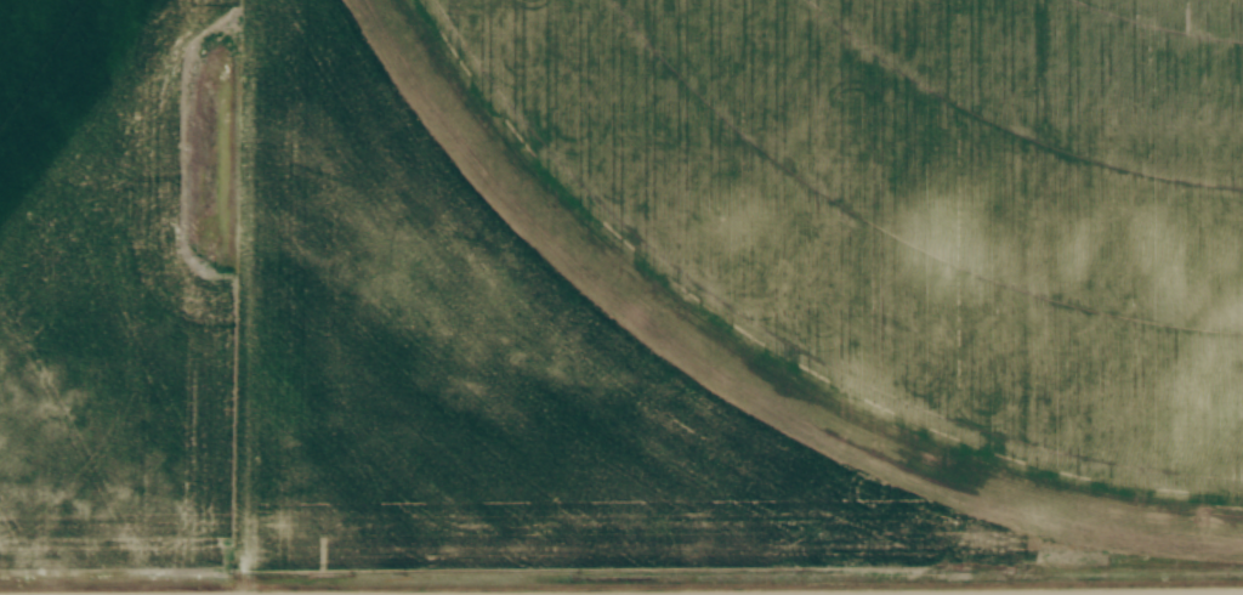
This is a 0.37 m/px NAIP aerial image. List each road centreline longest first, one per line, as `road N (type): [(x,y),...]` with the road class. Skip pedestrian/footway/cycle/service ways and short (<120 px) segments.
road 1 (residential): [(904,594),(1242,593)]

